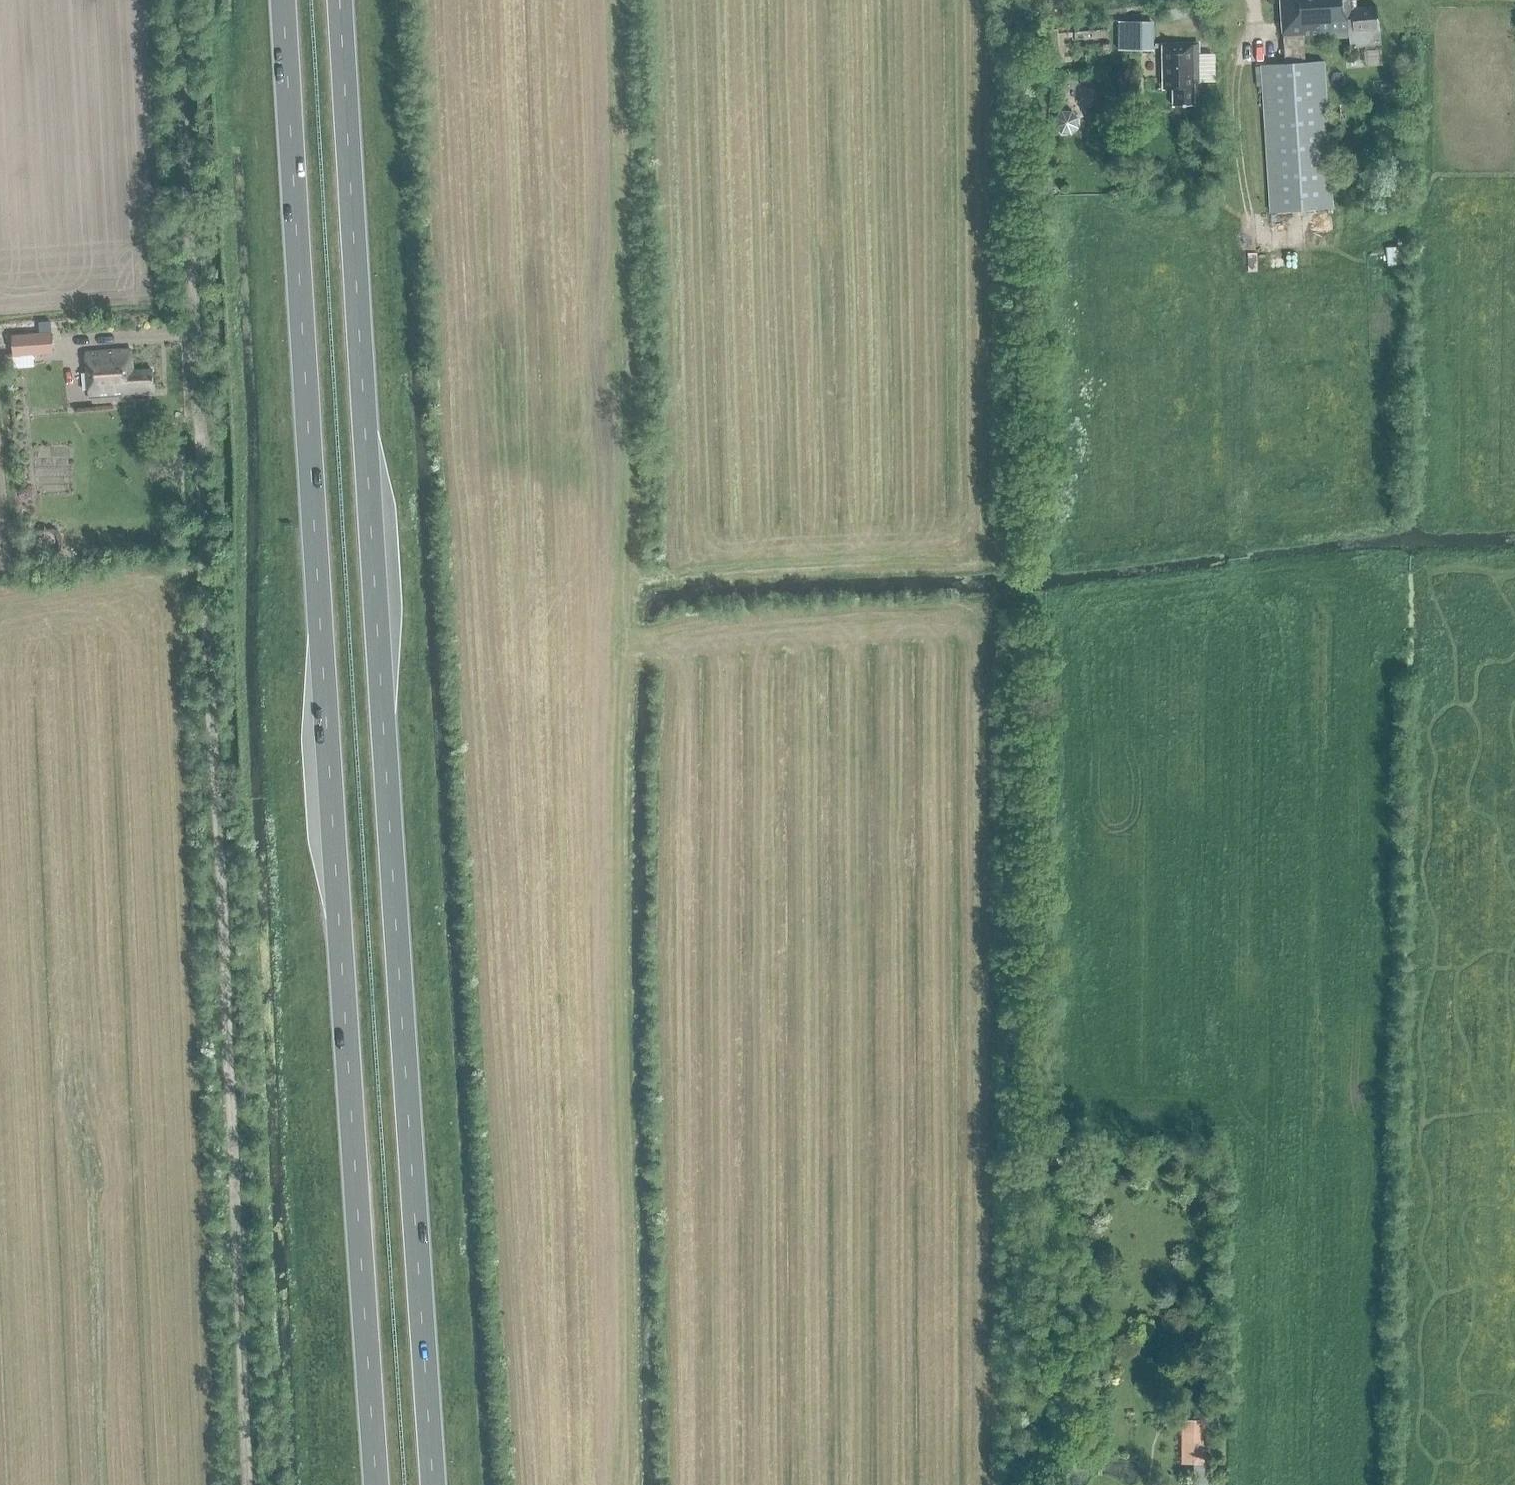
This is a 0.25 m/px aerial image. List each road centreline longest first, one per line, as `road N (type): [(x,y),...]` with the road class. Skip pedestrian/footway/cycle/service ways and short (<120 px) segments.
road 1 (trunk): [(283,0),(376,1484)]
road 2 (trunk): [(433,1484),(340,0)]
road 3 (track): [(247,1484),(179,0)]

